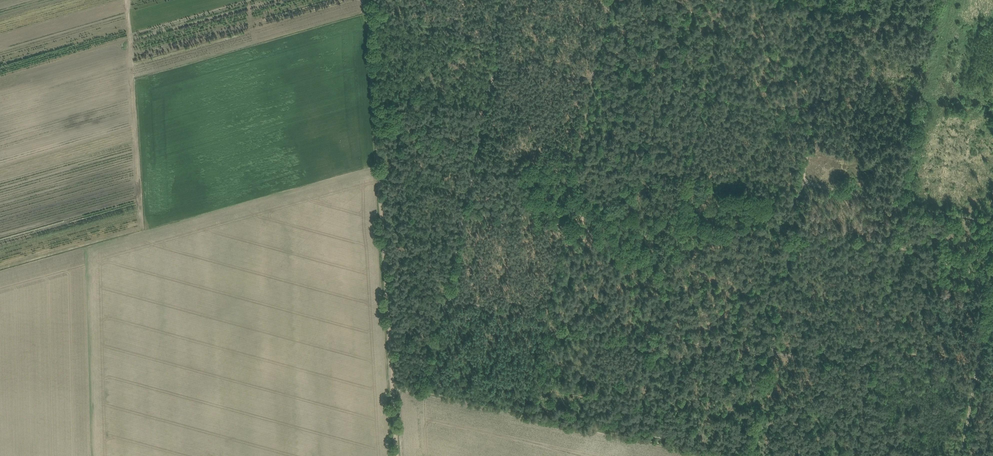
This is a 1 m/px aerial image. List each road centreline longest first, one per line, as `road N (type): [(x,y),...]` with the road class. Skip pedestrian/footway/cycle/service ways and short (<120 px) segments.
road 1 (track): [(369,0),(397,455)]

